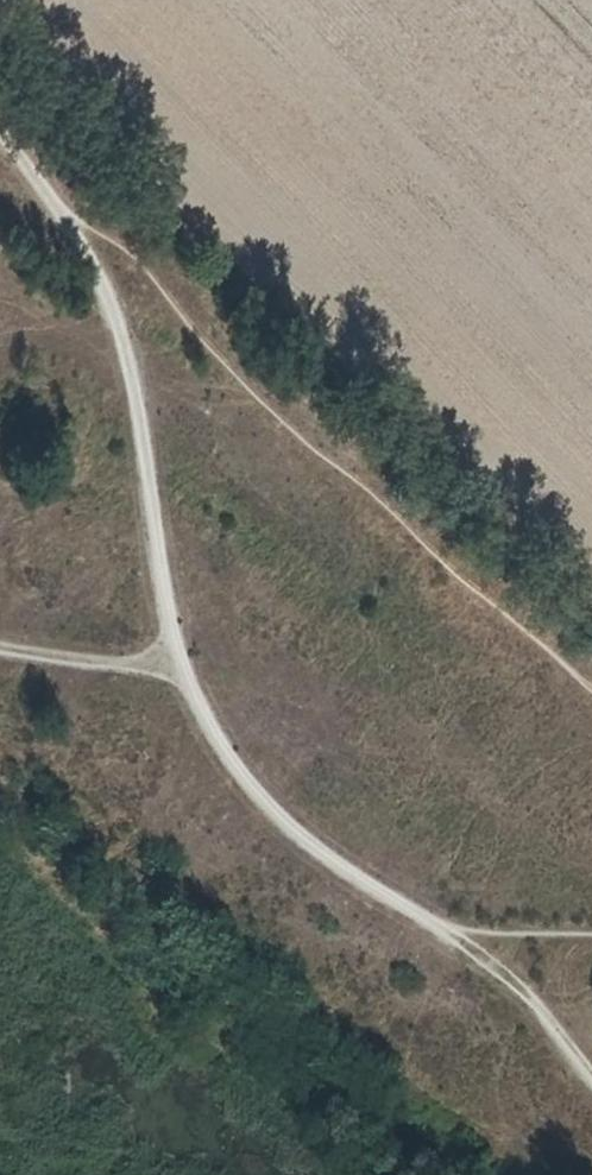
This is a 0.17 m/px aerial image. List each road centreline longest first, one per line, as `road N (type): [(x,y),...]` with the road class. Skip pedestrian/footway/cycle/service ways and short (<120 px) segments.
road 1 (track): [(591,607),(0,51)]
road 2 (track): [(74,228),(127,351),(168,670)]
road 3 (track): [(168,670),(230,777),(323,870),(458,929)]
road 4 (track): [(458,929),(532,992),(591,1079)]
road 5 (track): [(0,128),(74,228)]

